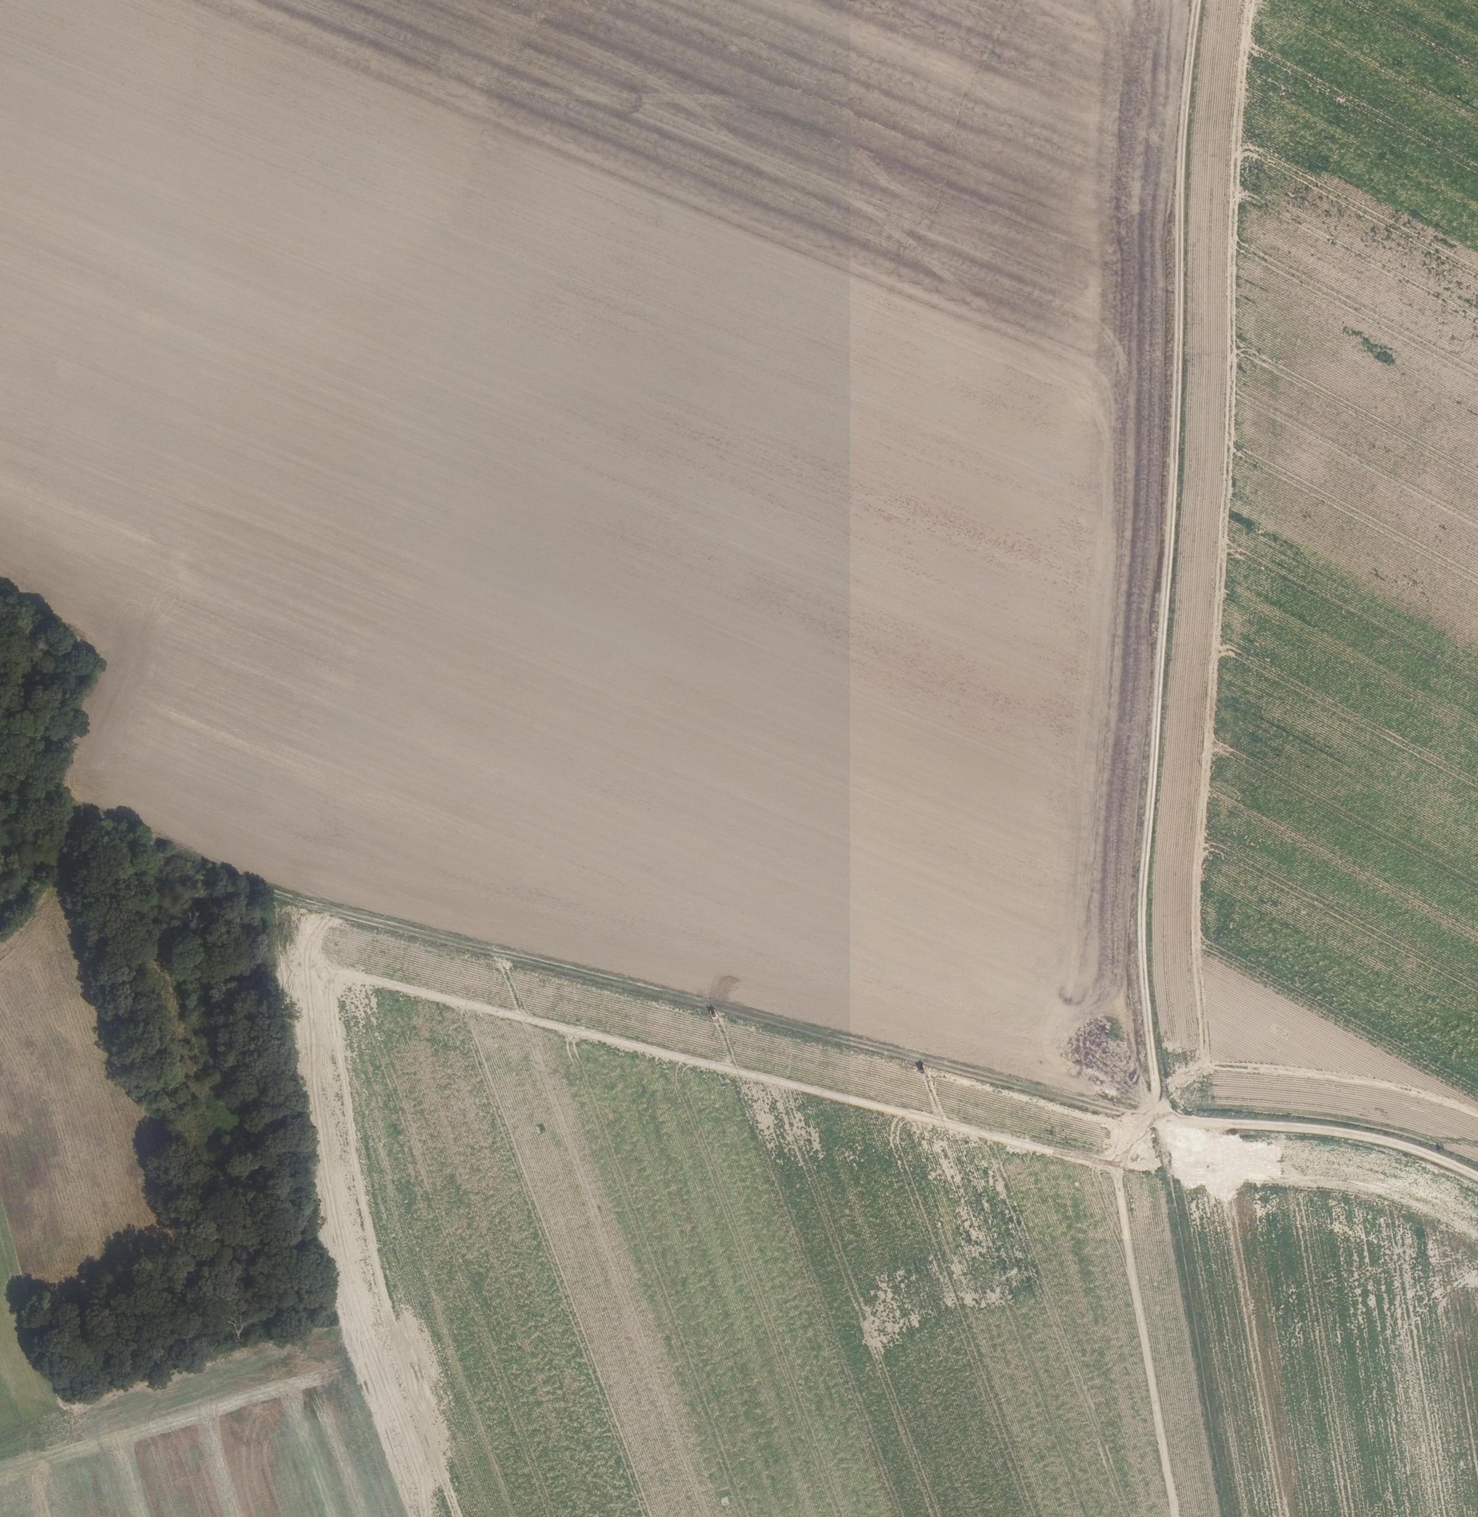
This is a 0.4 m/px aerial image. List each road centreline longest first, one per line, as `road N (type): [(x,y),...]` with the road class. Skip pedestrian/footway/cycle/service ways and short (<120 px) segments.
road 1 (track): [(1194,0),(1140,917),(1161,1120)]
road 2 (track): [(257,894),(1161,1120)]
road 3 (track): [(1230,1516),(1161,1120)]
road 4 (track): [(1161,1120),(1301,1127),(1423,1151),(1477,1180)]

